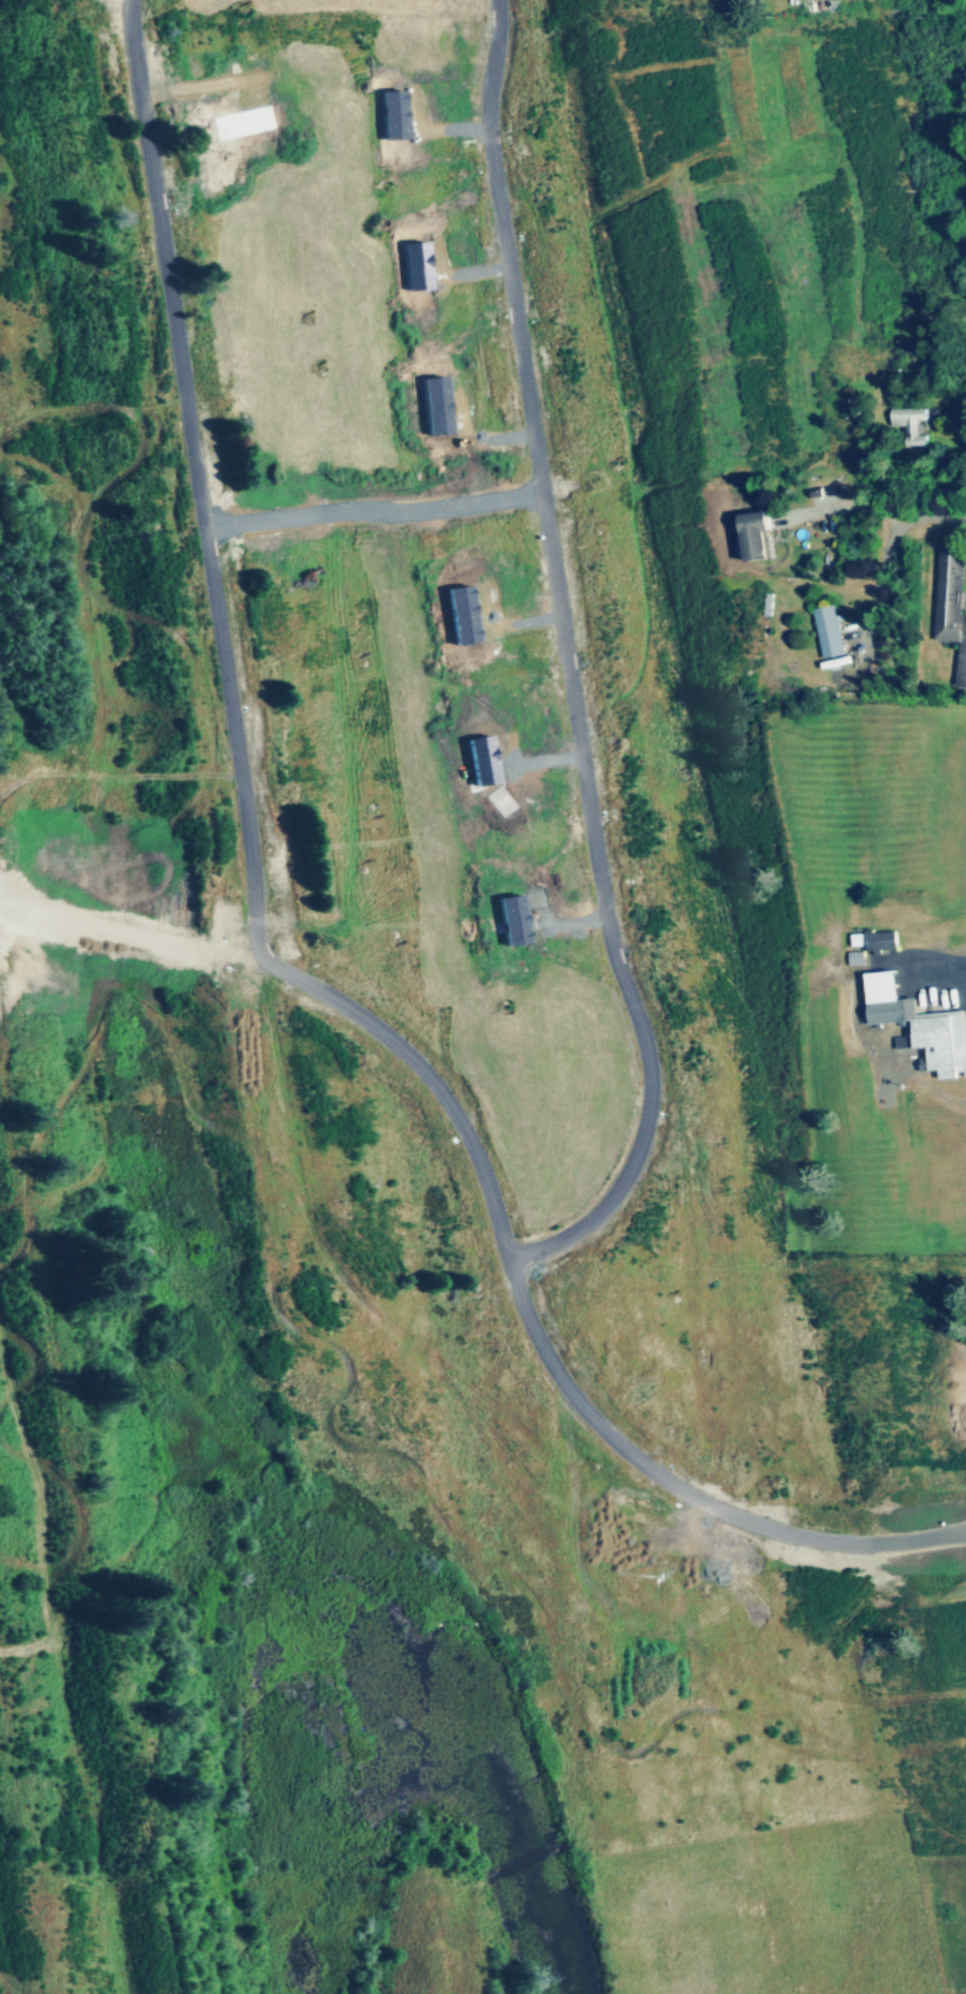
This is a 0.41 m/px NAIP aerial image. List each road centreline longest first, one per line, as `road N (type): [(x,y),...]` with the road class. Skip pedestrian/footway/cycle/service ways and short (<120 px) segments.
road 1 (residential): [(835,499),(965,519)]

